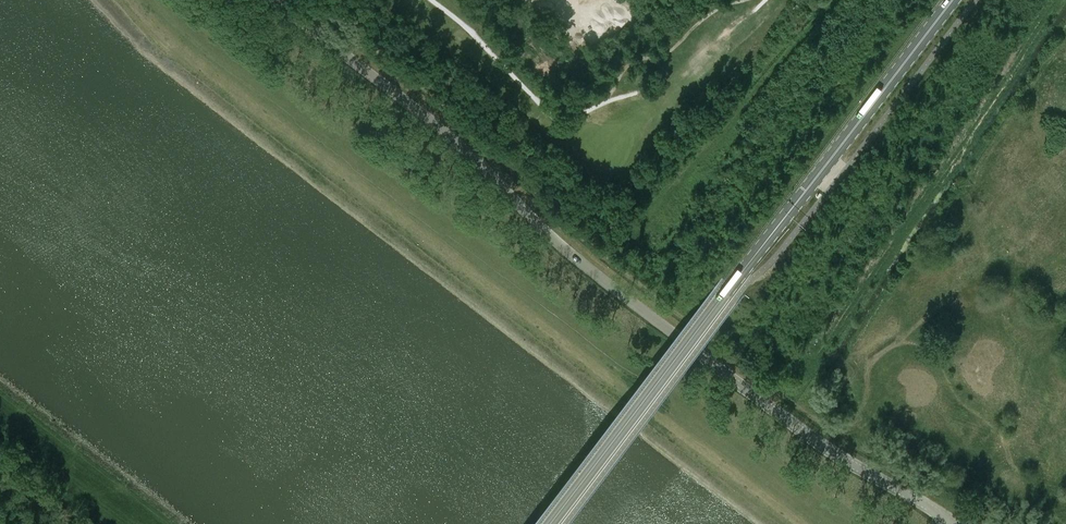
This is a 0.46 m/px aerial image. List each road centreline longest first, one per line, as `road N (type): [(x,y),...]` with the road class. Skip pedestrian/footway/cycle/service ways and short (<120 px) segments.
road 1 (unclassified): [(955,523),(857,468),(743,386),(276,0)]
road 2 (secondary): [(544,523),(952,0)]

